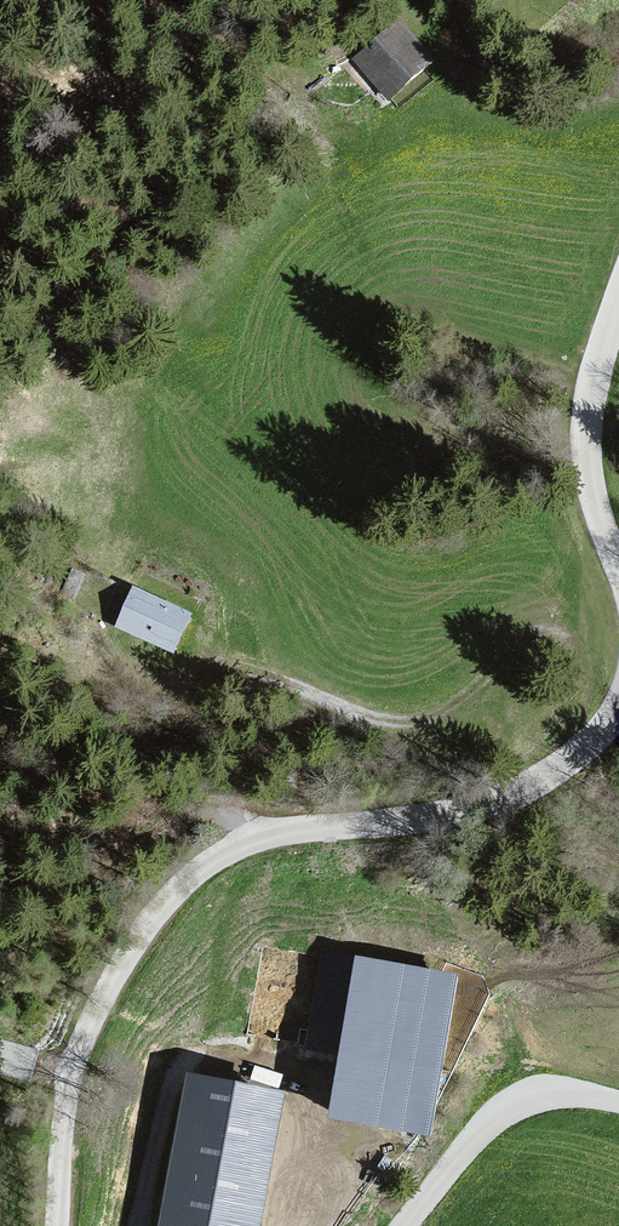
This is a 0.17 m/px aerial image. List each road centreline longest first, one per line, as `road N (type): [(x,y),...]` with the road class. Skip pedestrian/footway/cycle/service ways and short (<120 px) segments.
road 1 (unclassified): [(49,1225),(58,1128),(83,1021),(171,886),(256,841),(453,813),(529,783),(559,765),(618,681)]
road 2 (track): [(206,664),(372,725),(419,721),(519,644),(549,640),(571,659),(575,681),(559,765)]
road 3 (track): [(322,121),(346,228),(387,292),(438,332),(593,380)]
road 4 (unclassified): [(618,591),(583,461),(583,418),(618,298)]
road 5 (unclassified): [(403,1225),(473,1137),(512,1103),(554,1093),(618,1102)]

